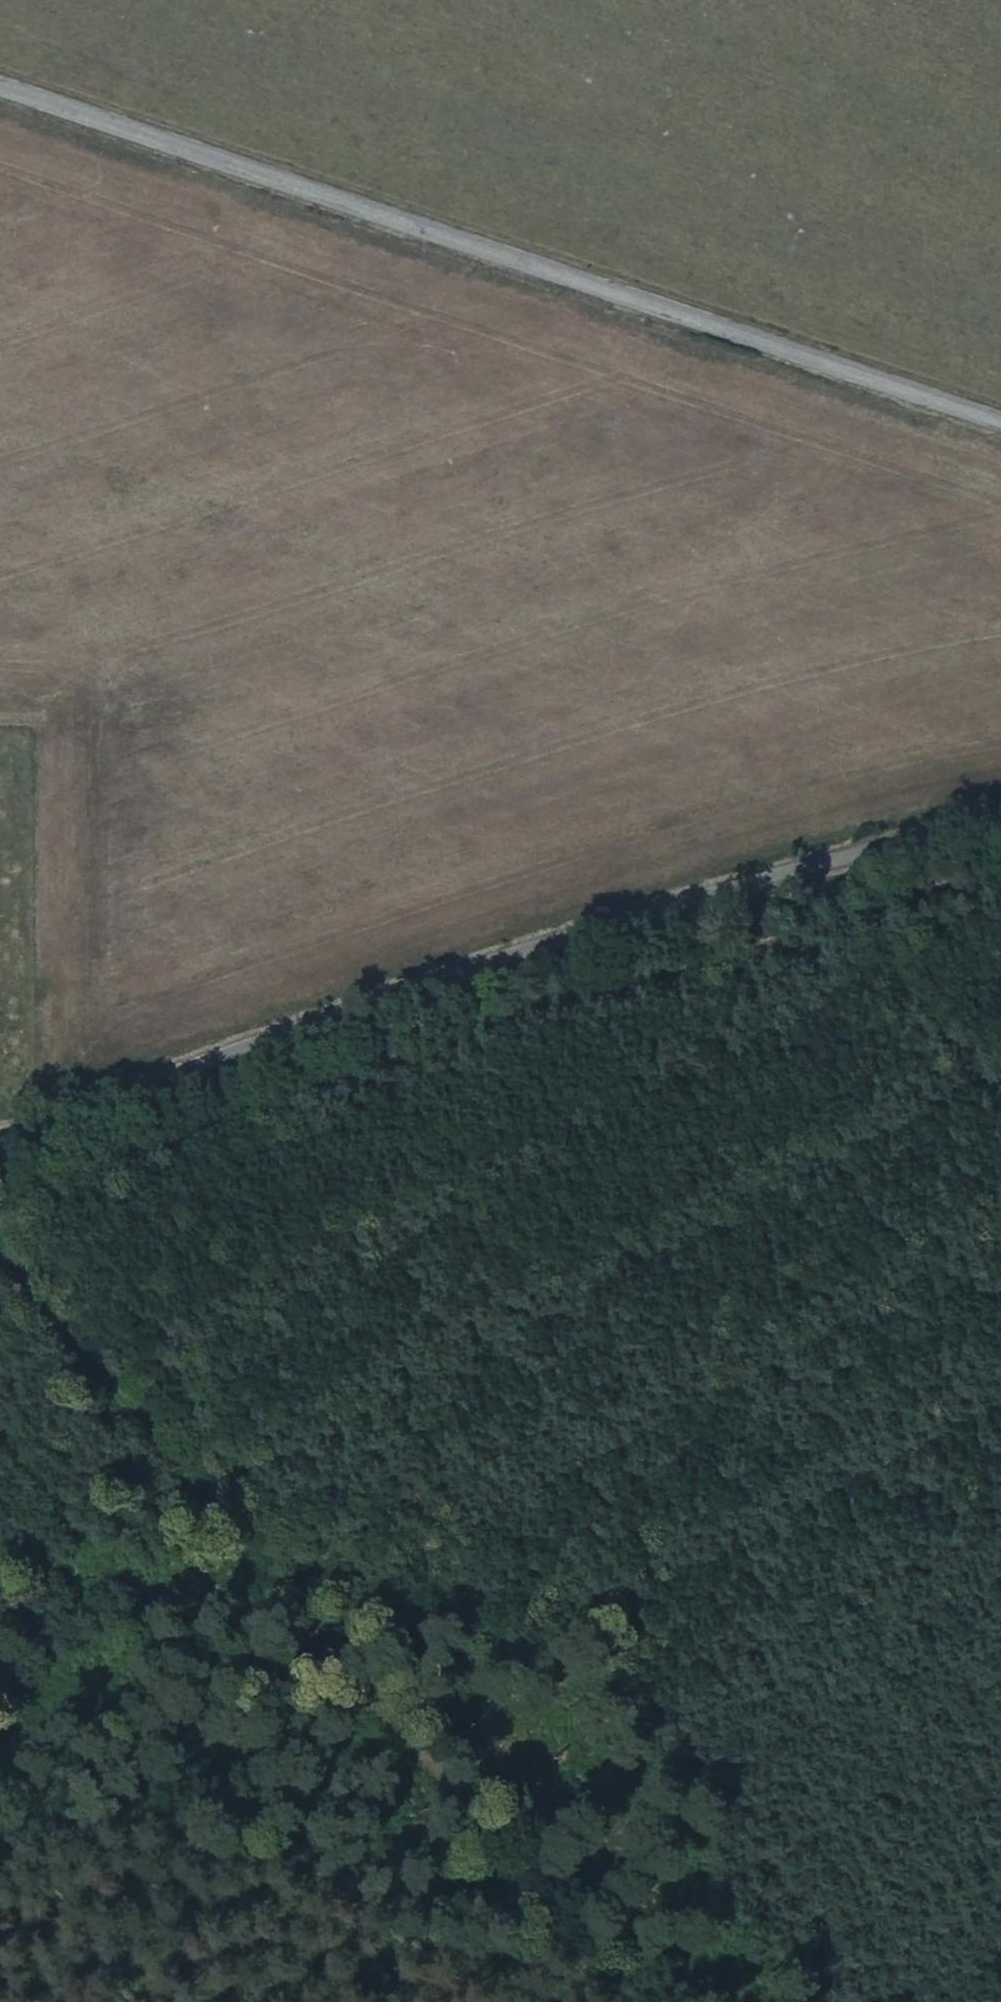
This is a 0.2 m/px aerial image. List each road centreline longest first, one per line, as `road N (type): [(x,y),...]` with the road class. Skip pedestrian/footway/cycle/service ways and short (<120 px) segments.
road 1 (unclassified): [(1000,413),(0,82)]
road 2 (unclassified): [(0,1131),(653,912),(1000,827)]

